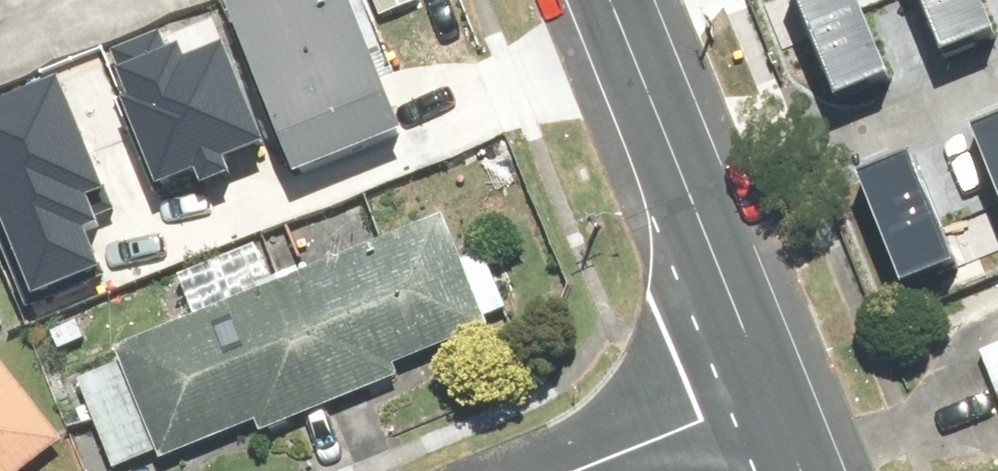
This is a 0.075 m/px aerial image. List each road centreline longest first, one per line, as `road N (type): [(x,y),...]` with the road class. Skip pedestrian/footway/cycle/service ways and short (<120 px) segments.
road 1 (tertiary): [(767,396),(604,0)]
road 2 (residential): [(585,470),(767,396)]

